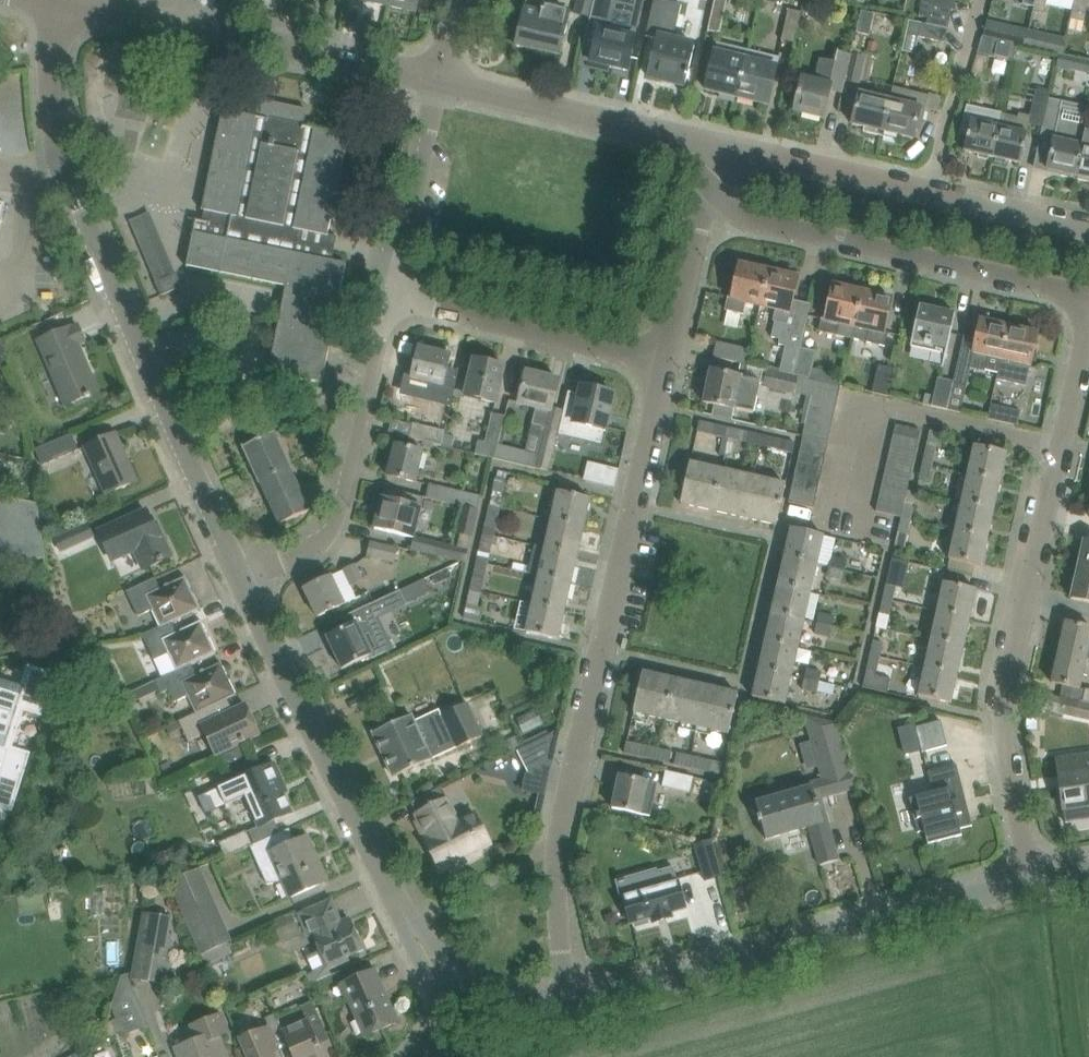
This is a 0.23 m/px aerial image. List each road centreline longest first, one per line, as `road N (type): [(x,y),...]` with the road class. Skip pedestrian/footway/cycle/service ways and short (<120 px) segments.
road 1 (residential): [(592,1008),(560,867),(566,775),(676,363)]
road 2 (residential): [(235,580),(71,208),(60,135),(64,4)]
road 3 (residential): [(1035,886),(1005,793),(997,725),(1088,320)]
road 4 (residential): [(465,993),(402,914),(235,580)]
road 5 (residential): [(1035,886),(592,1008)]
road 6 (residential): [(442,85),(64,4)]
road 7 (residential): [(712,219),(1088,300)]
road 8 (residential): [(1088,230),(732,150)]
road 9 (residential): [(382,303),(341,492),(326,525),(305,547),(235,580)]
road 10 (unclassified): [(382,303),(676,363)]
road 11 (residential): [(732,150),(442,85)]
road 12 (residential): [(442,85),(382,303)]
road 13 (residential): [(676,363),(712,219)]
road 14 (residential): [(592,1008),(516,1017),(465,993)]

